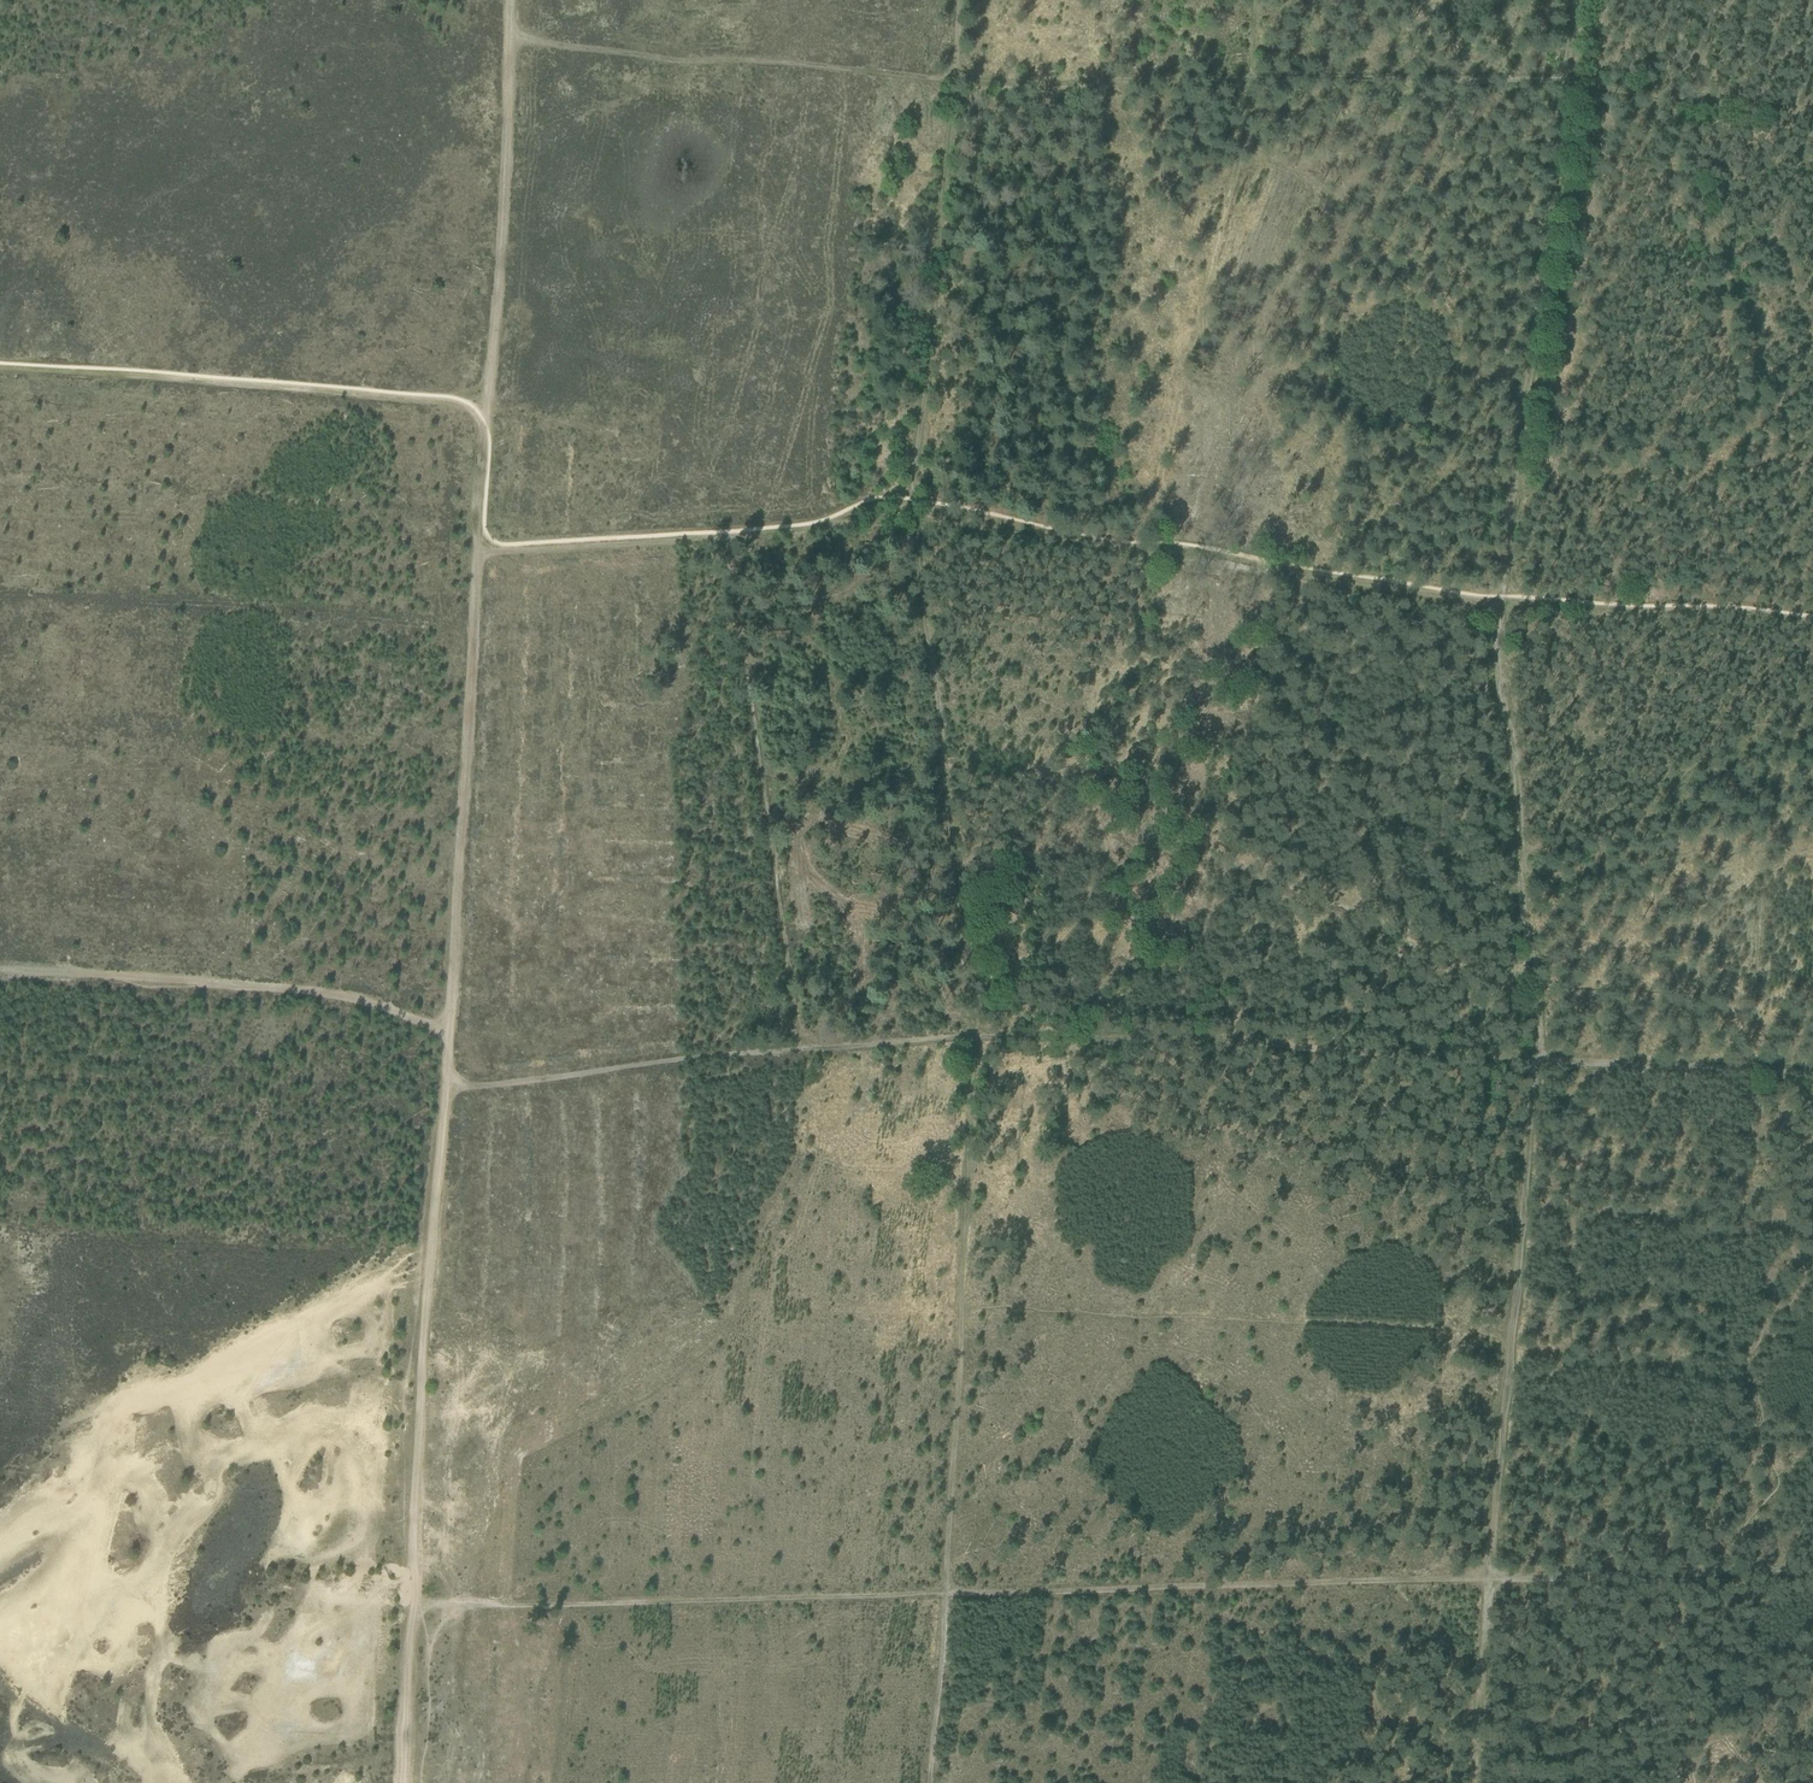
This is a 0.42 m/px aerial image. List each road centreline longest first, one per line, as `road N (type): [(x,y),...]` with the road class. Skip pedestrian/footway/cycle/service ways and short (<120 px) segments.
road 1 (track): [(1562,83),(953,81),(911,499)]
road 2 (track): [(914,521),(1498,607)]
road 3 (track): [(1537,1058),(971,1034)]
road 4 (track): [(1488,1581),(945,1594)]
road 5 (track): [(945,1594),(412,1607)]
road 6 (track): [(971,1034),(442,1090)]
road 7 (track): [(1498,607),(1562,83)]
road 8 (track): [(442,1090),(412,1607)]
road 9 (track): [(971,1034),(914,521)]
road 10 (track): [(730,537),(794,1048)]
road 11 (track): [(0,367),(484,407)]
road 12 (track): [(476,554),(448,1028)]
road 13 (track): [(0,968),(342,996),(448,1028)]
road 14 (track): [(914,521),(476,554)]
road 15 (track): [(509,0),(484,407)]
road 16 (track): [(1812,734),(1734,730),(1622,828),(1580,842),(1513,847)]
road 17 (track): [(1812,626),(1498,607)]
road 18 (track): [(945,1594),(958,1305)]
road 19 (track): [(1510,1333),(1537,1058)]
road 20 (track): [(958,1305),(971,1034)]
road 21 (track): [(1753,1573),(1488,1581)]
road 22 (track): [(1488,1581),(1510,1333)]
road 23 (track): [(1779,1074),(1537,1058)]
road 24 (track): [(1513,847),(1498,607)]
road 25 (track): [(1537,1058),(1513,847)]
road 26 (track): [(1472,1782),(1488,1581)]
road 27 (track): [(928,1782),(945,1594)]
road 28 (track): [(412,1607),(405,1782)]
road 29 (track): [(484,407),(476,554)]
road 30 (track): [(1562,83),(1705,100)]

